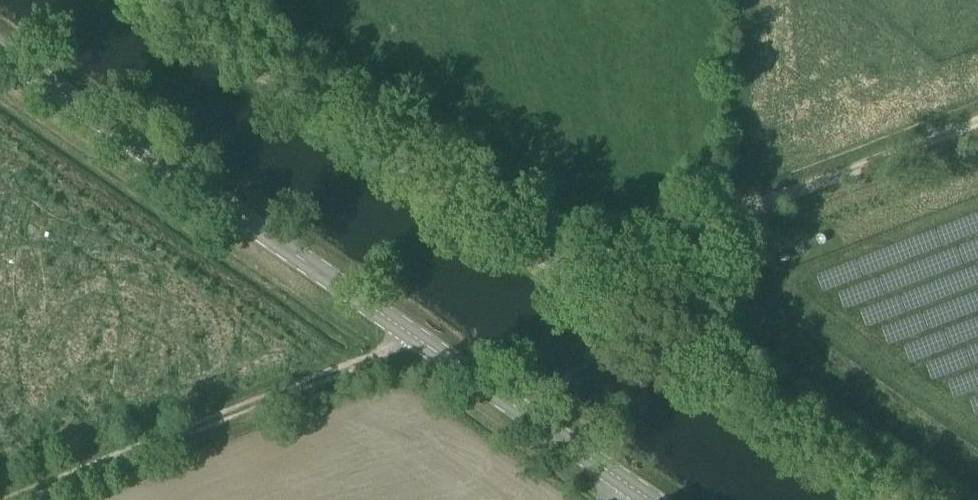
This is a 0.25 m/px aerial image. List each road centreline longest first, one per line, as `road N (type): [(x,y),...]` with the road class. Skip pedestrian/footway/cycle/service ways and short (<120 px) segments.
road 1 (secondary): [(616,477),(0,53)]
road 2 (unclassified): [(551,271),(156,0)]
road 3 (unclassified): [(977,126),(551,271)]
road 4 (track): [(413,337),(0,498)]
road 5 (track): [(743,0),(732,215)]

